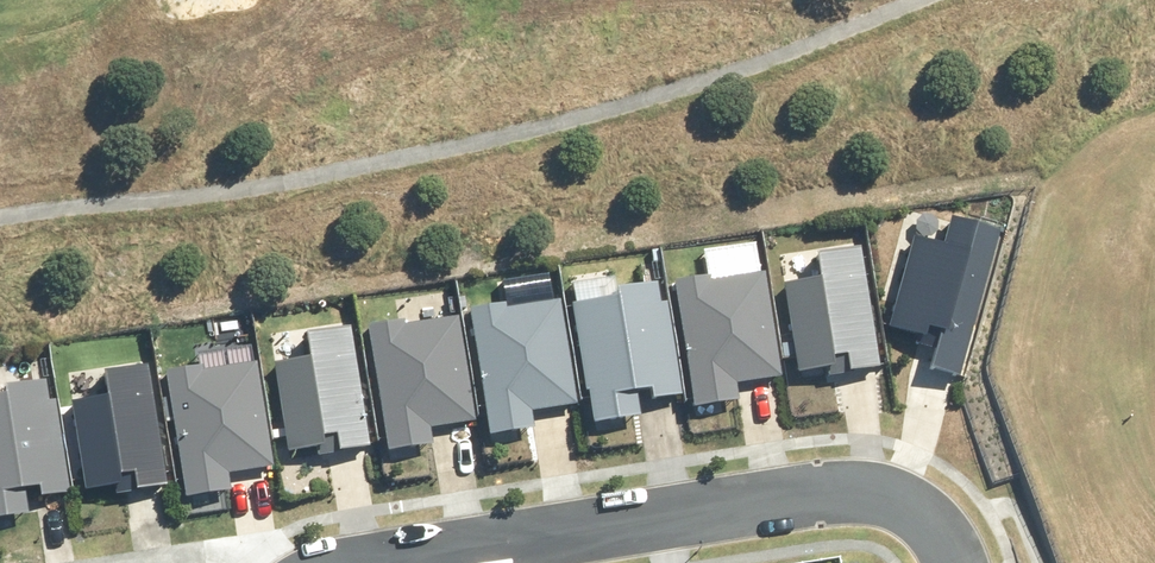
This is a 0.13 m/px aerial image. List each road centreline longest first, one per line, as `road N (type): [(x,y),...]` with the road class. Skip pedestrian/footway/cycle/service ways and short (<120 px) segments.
road 1 (residential): [(409,562),(867,490),(943,530),(957,562)]

